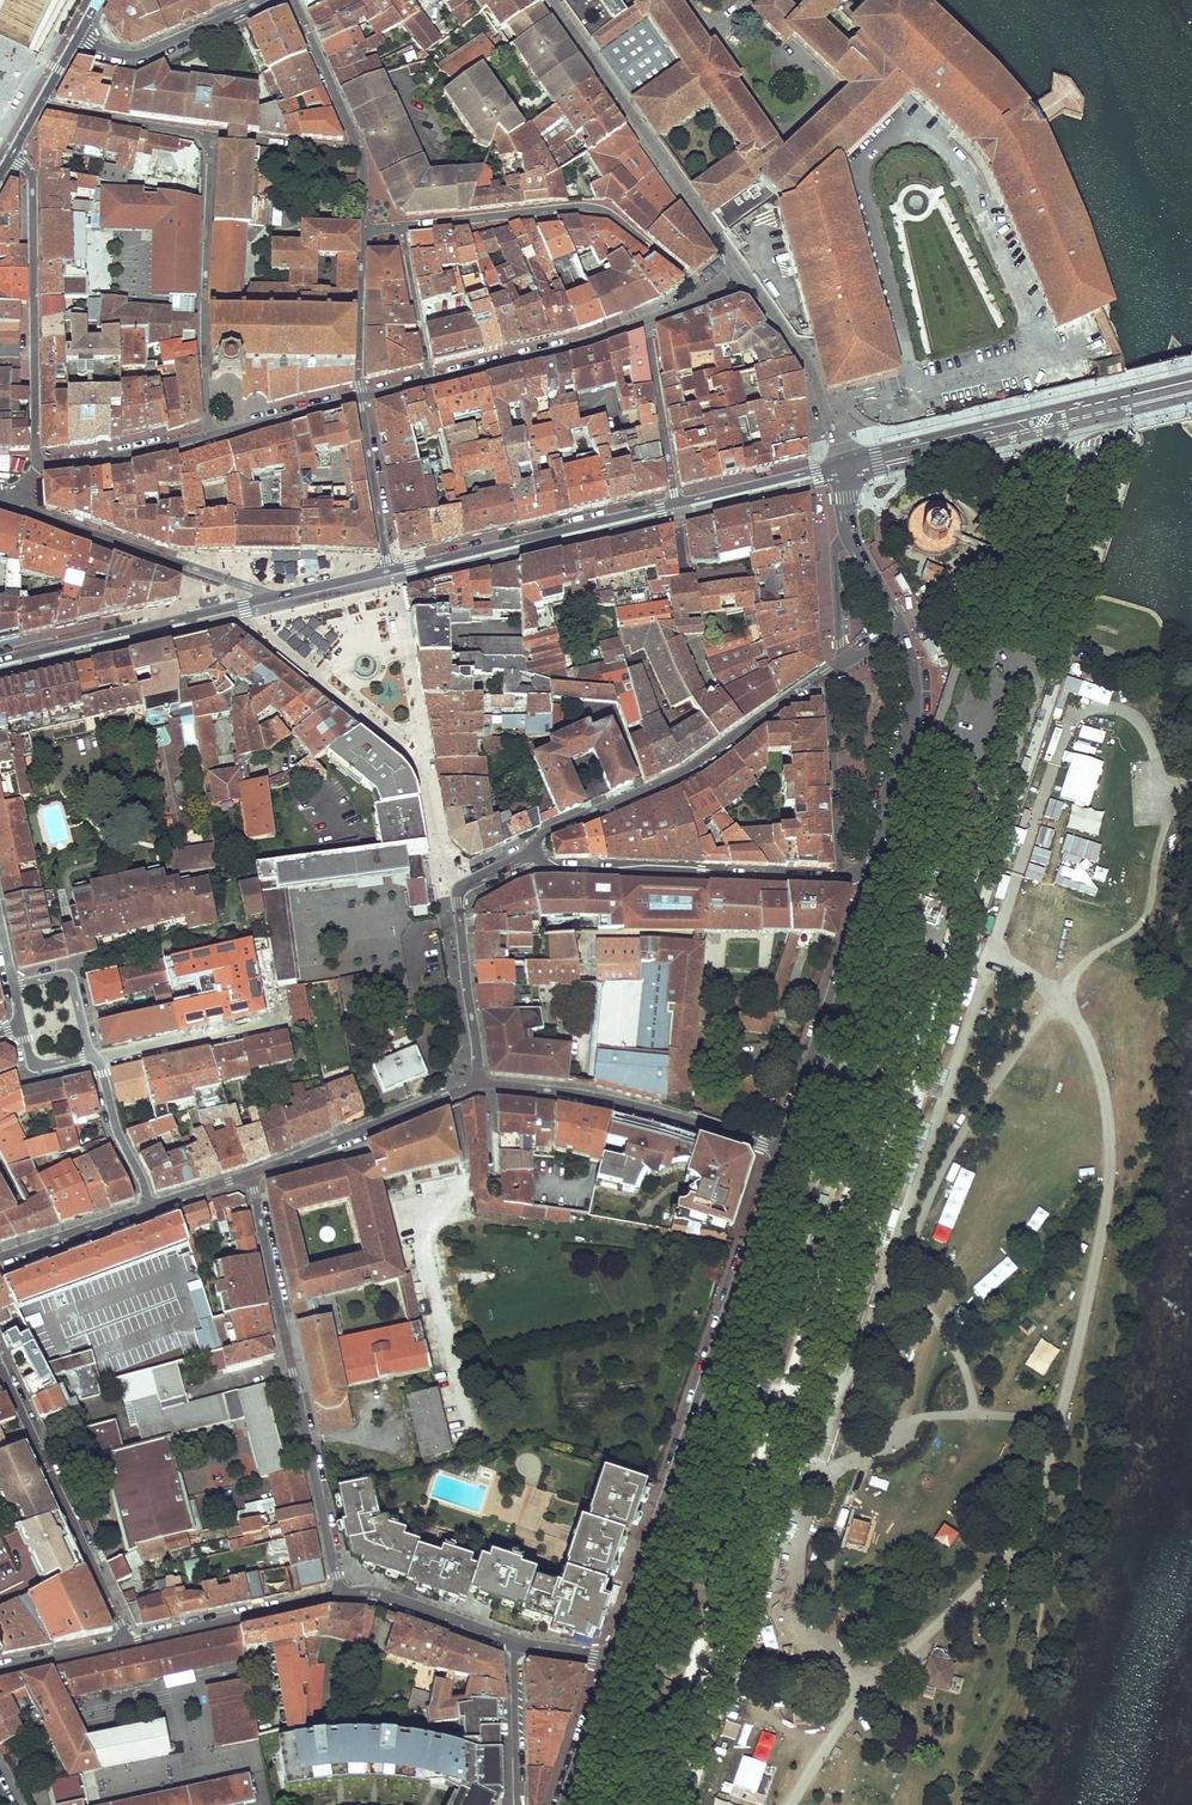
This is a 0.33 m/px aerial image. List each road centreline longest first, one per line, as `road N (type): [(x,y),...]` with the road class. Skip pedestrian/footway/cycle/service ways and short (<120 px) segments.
road 1 (residential): [(610,1664),(778,1152)]
road 2 (residential): [(251,1174),(341,1595)]
road 3 (tertiary): [(1191,381),(844,464)]
road 4 (residential): [(530,856),(539,838),(677,775),(822,676)]
road 5 (residential): [(704,295),(617,220),(591,209),(401,227)]
road 6 (residential): [(741,269),(551,0)]
road 7 (residential): [(847,879),(550,868),(530,856)]
road 8 (residential): [(10,157),(32,179),(38,466)]
road 9 (residential): [(478,1083),(591,1096),(778,1152)]
road 10 (residential): [(0,1363),(129,1640)]
road 11 (residential): [(778,1152),(865,867)]
road 12 (residential): [(210,137),(202,344),(209,434)]
road 13 (tertiary): [(675,504),(387,571)]
road 14 (tertiary): [(275,597),(0,659)]
road 15 (residential): [(275,597),(44,518),(18,497)]
road 16 (residential): [(865,867),(910,718),(900,627)]
road 17 (residential): [(251,1174),(478,1083)]
road 18 (residential): [(99,1063),(271,1025),(262,977)]
road 19 (residential): [(430,381),(645,321)]
road 20 (residential): [(341,1595),(129,1640)]
road 21 (residential): [(841,447),(805,364),(741,269)]
road 22 (residential): [(847,879),(822,676)]
road 23 (residential): [(478,1083),(457,903),(463,886)]
road 24 (residential): [(260,0),(132,55),(77,36)]
road 25 (residential): [(675,504),(645,321)]
road 26 (residential): [(516,1644),(379,1593),(341,1595)]
road 27 (residential): [(361,398),(387,571)]
road 28 (residential): [(38,466),(209,434)]
road 29 (tertiary): [(844,464),(675,504)]
road 30 (residential): [(40,105),(210,137)]
road 31 (residential): [(364,229),(361,398)]
road 32 (residential): [(293,0),(359,148)]
road 33 (residential): [(0,1257),(153,1207)]
road 34 (residential): [(520,1804),(516,1644)]
road 35 (residential): [(430,381),(401,227)]
road 36 (residential): [(209,434),(361,398)]
road 37 (residential): [(153,1207),(121,1138),(99,1063)]
road 38 (residential): [(210,137),(359,148)]
road 39 (residential): [(562,1804),(610,1664)]
road 40 (residential): [(91,1054),(71,980),(14,985)]
road 41 (residential): [(851,537),(834,550),(847,661)]
road 42 (residential): [(129,1640),(0,1668)]

